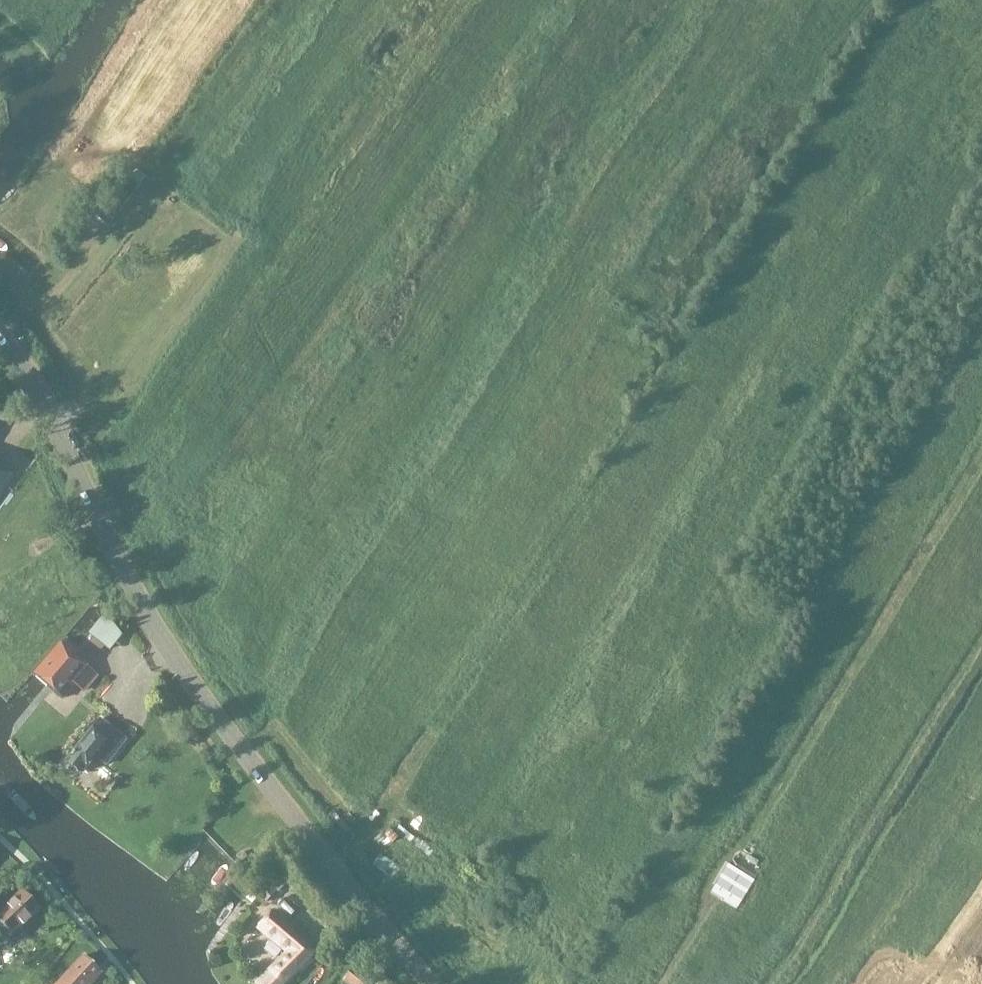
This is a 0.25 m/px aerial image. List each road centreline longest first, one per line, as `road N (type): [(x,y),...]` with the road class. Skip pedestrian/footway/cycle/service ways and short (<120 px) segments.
road 1 (tertiary): [(430,983),(348,891),(158,635),(0,334)]
road 2 (track): [(981,639),(772,983)]

